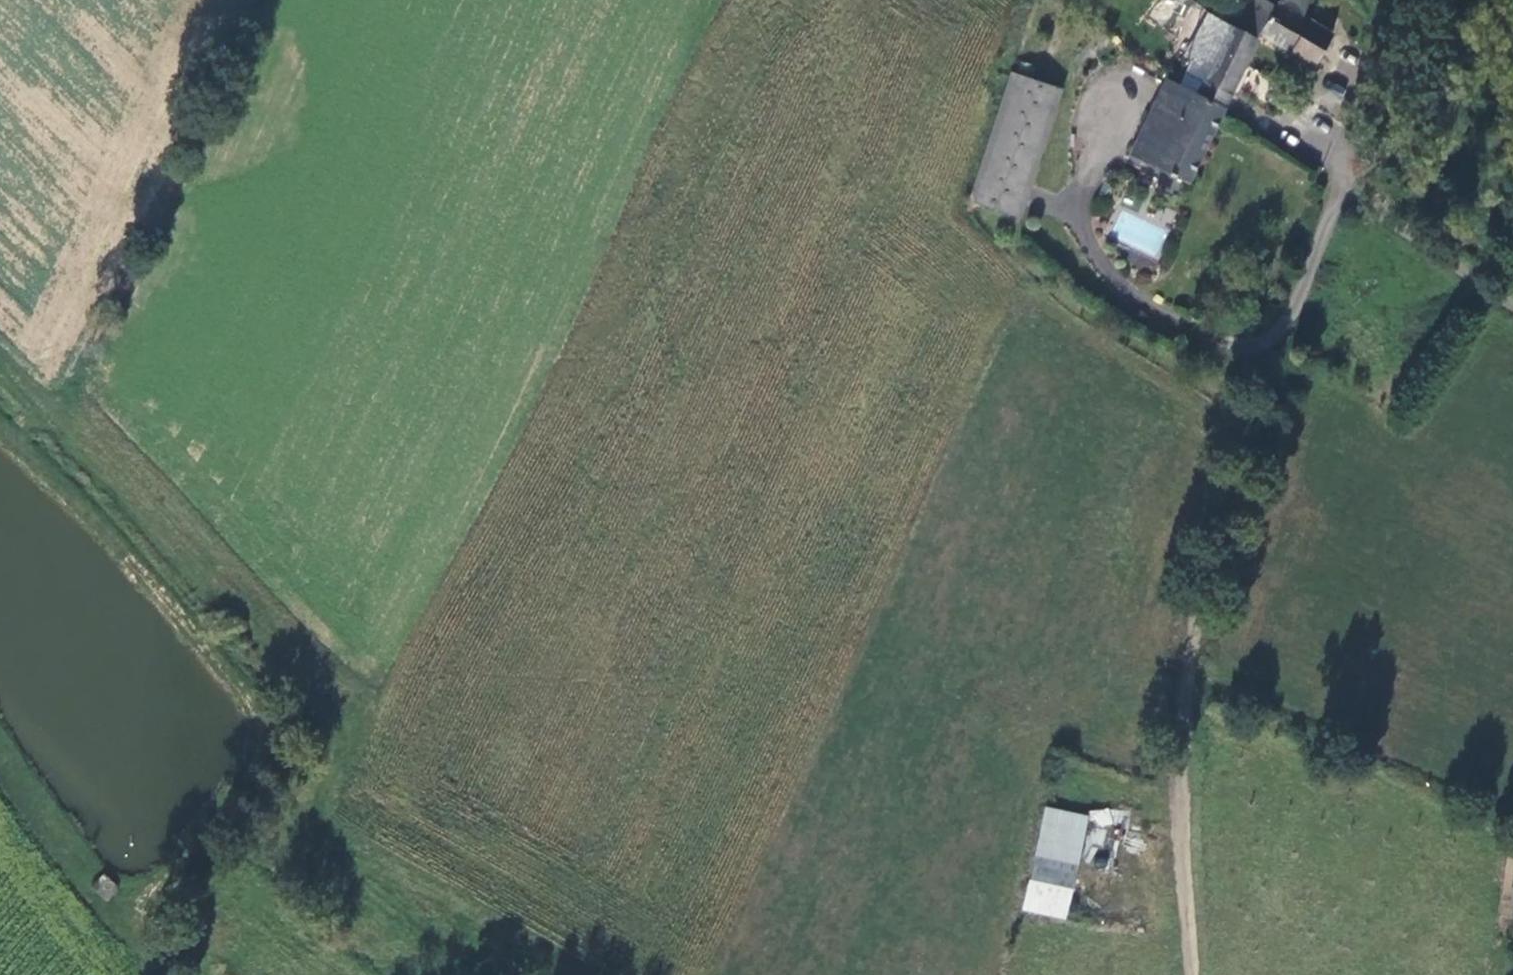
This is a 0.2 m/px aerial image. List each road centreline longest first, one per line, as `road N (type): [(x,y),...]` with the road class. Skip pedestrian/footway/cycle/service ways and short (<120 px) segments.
road 1 (unclassified): [(1512,302),(1346,179),(1280,332),(1234,346),(1208,334),(1139,298),(1100,263),(1081,227),(1081,191),(1111,115)]

